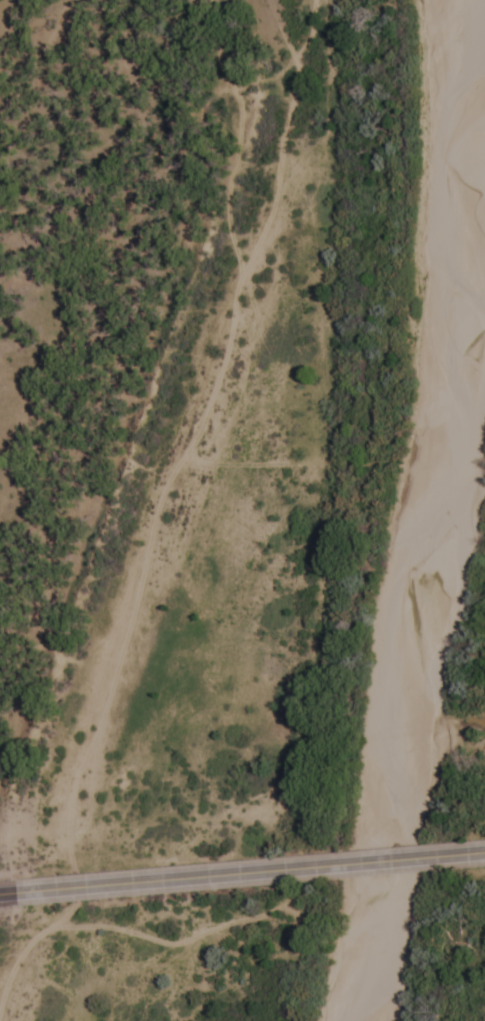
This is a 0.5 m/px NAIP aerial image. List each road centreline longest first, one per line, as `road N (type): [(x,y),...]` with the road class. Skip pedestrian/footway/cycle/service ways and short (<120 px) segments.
road 1 (primary): [(484,854),(18,893)]

